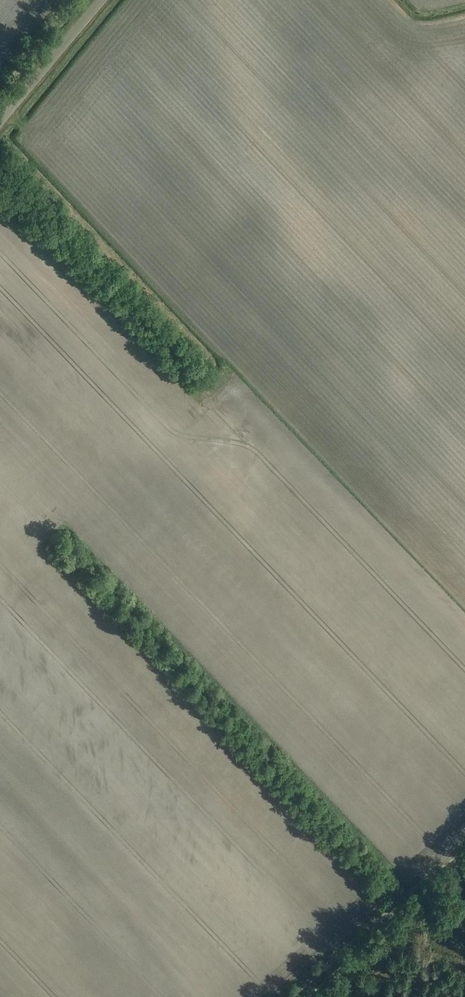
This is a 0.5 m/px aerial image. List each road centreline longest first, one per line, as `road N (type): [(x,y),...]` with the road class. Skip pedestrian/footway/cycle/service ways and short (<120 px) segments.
road 1 (track): [(464,845),(292,996)]
road 2 (unclassified): [(0,120),(100,0)]

